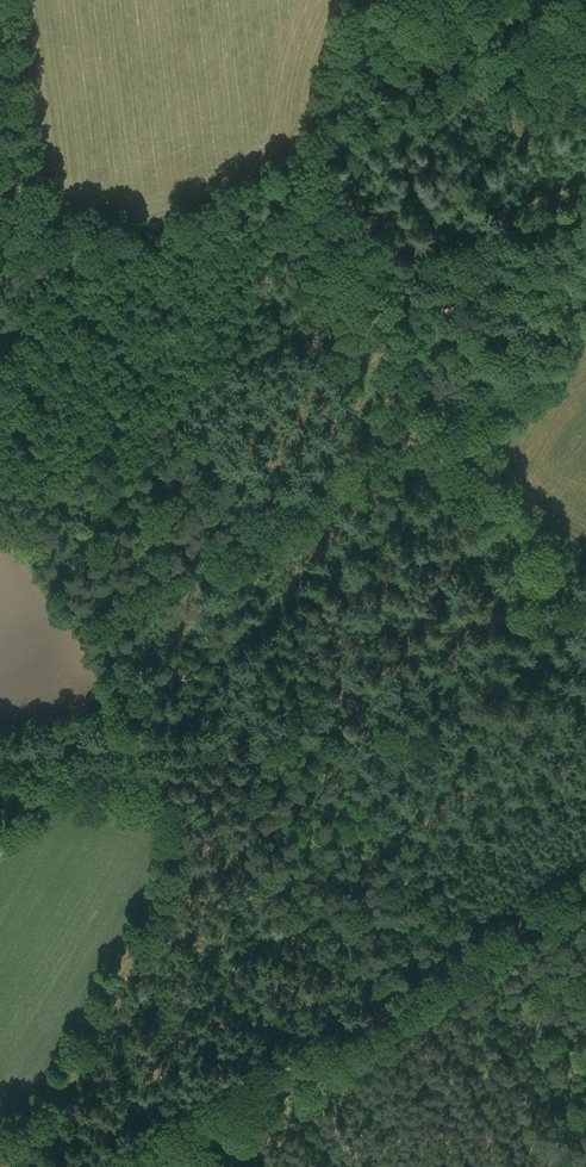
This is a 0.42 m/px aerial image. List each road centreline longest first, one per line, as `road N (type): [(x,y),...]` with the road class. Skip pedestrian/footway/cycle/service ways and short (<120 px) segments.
road 1 (track): [(585,710),(0,746)]
road 2 (track): [(139,1166),(585,883)]

